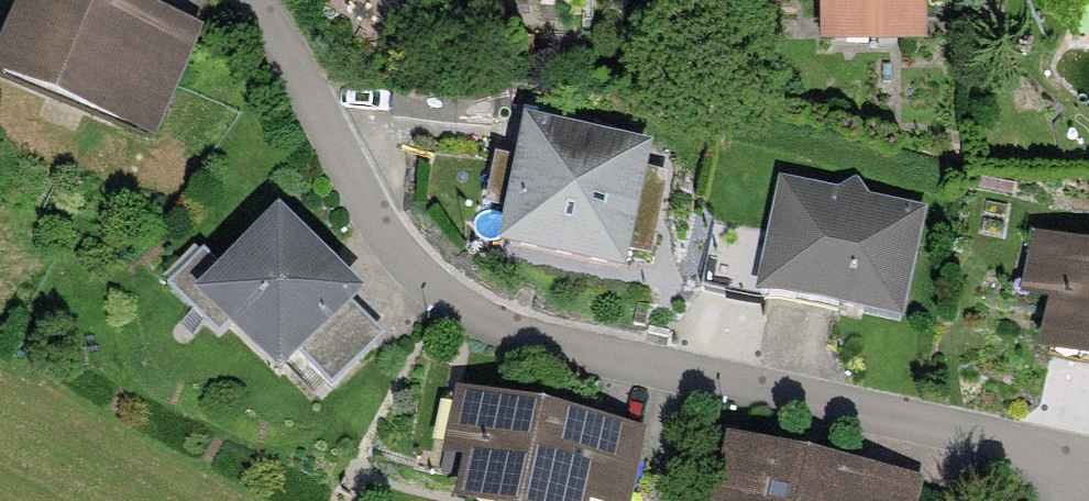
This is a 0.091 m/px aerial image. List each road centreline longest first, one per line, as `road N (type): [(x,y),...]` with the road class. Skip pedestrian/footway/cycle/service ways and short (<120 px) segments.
road 1 (residential): [(251,0),(275,28),(387,238),(456,303),(517,331),(1088,460)]

